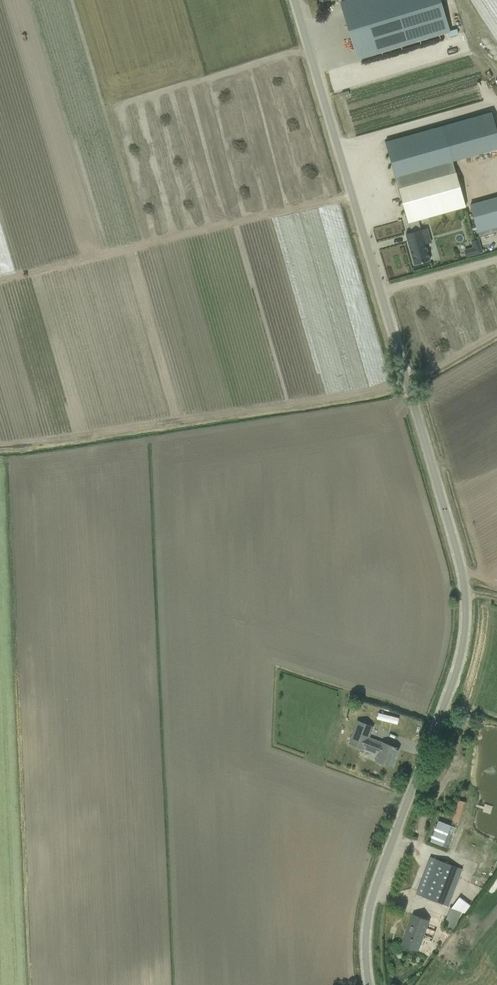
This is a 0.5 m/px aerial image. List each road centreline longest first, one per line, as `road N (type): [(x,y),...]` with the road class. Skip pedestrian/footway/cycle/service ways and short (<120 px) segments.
road 1 (unclassified): [(366,984),(372,881),(454,683),(464,605),(290,0)]

